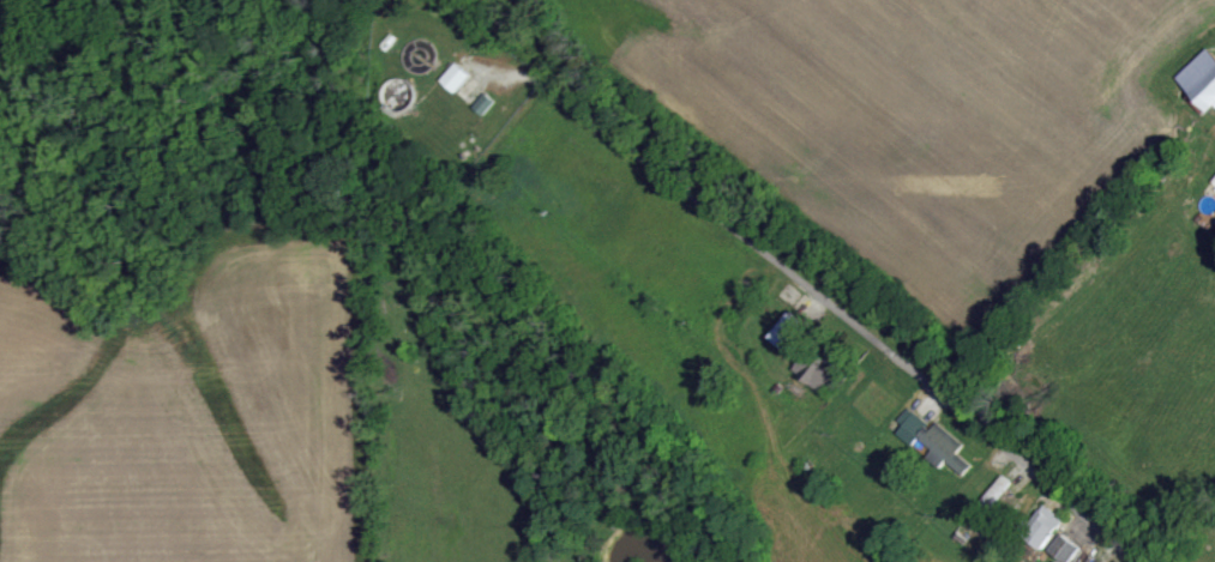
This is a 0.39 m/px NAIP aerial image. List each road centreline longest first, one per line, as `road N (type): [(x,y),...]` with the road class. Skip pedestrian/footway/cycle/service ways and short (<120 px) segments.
road 1 (residential): [(1136,561),(818,294),(545,84)]

